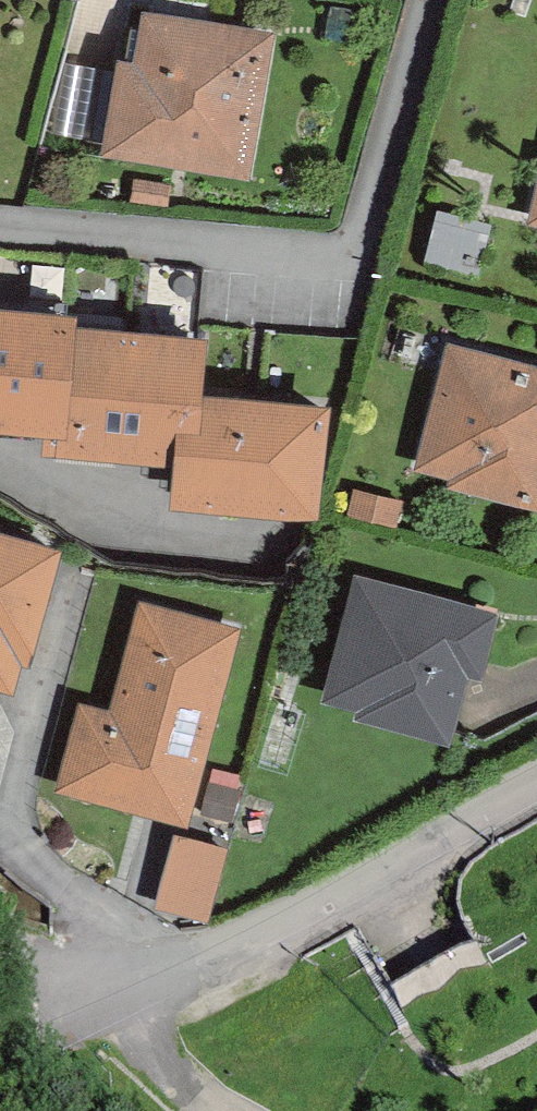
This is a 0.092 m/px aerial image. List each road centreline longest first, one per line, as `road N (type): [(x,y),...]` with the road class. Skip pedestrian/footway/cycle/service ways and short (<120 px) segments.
road 1 (residential): [(536,786),(126,1001)]
road 2 (residential): [(250,1110),(176,1068),(126,1001)]
road 3 (residential): [(126,1001),(29,1051),(0,1080)]
road 4 (residential): [(126,1001),(31,983),(0,968)]

